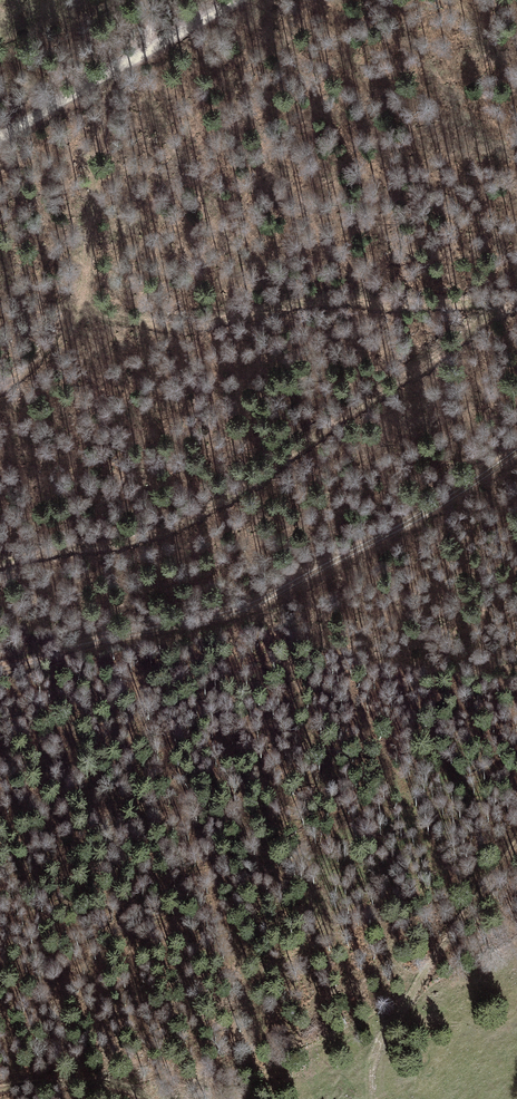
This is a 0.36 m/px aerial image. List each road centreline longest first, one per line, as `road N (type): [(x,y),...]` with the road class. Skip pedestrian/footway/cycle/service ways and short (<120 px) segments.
road 1 (track): [(516,454),(436,510),(239,613),(128,634),(0,672)]
road 2 (track): [(516,855),(395,1019),(379,1047),(370,1098)]
road 3 (track): [(0,133),(237,0)]
road 4 (track): [(135,1098),(85,1080),(0,1084)]

